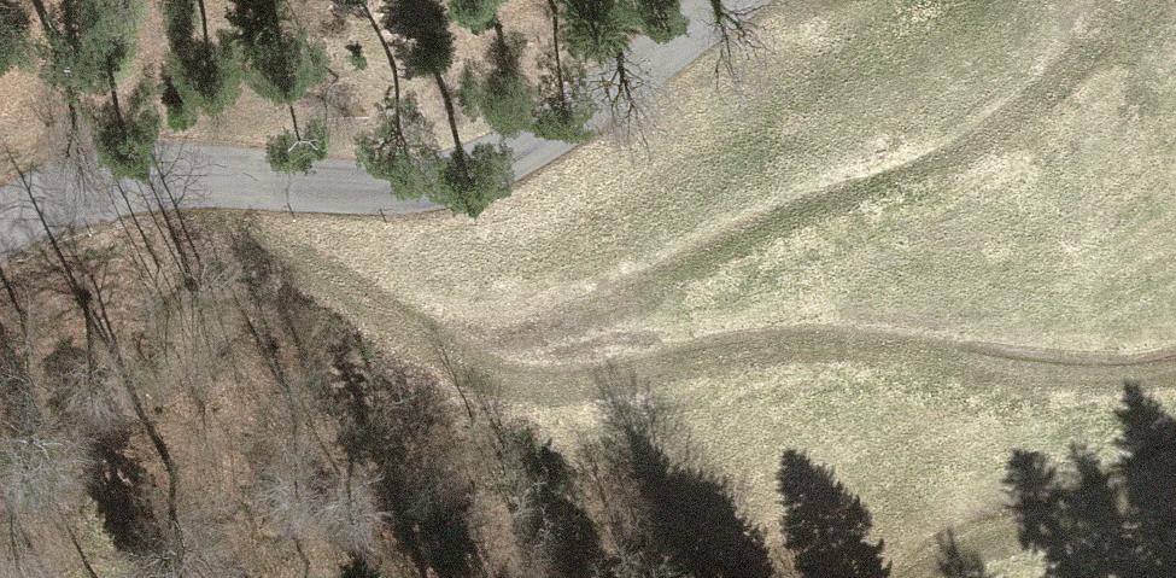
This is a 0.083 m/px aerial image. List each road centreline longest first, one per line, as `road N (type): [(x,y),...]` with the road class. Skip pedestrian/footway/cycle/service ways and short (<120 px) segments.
road 1 (track): [(187,168),(442,354),(542,380),(719,349),(870,341),(1005,371),(1114,377),(1175,363)]
road 2 (unclassified): [(716,0),(504,157),(414,186),(187,168),(55,190),(0,224)]
road 3 (track): [(442,354),(611,305),(772,225),(984,153),(1084,64),(1110,0)]
road 4 (track): [(1175,472),(934,564),(919,577)]

